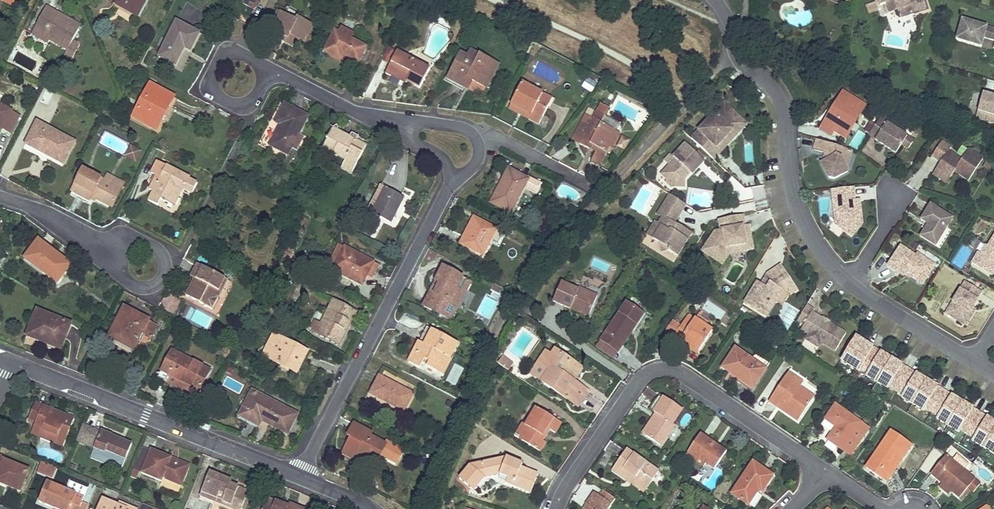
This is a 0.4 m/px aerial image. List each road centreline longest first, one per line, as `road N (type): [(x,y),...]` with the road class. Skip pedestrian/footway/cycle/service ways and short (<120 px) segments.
road 1 (residential): [(300,475),(450,174),(431,150),(263,70)]
road 2 (residential): [(993,376),(864,293),(820,250),(799,215),(780,100),(734,44)]
road 3 (residential): [(825,474),(682,374),(652,371),(563,485),(554,508)]
road 4 (residential): [(300,475),(12,360)]
road 5 (residential): [(263,70),(252,55),(235,51),(220,59),(213,76),(219,92),(234,101),(255,94),(263,76)]
road 6 (residential): [(0,197),(122,258)]
road 7 (residential): [(122,258),(130,284),(150,287),(160,278),(157,250),(129,249)]

